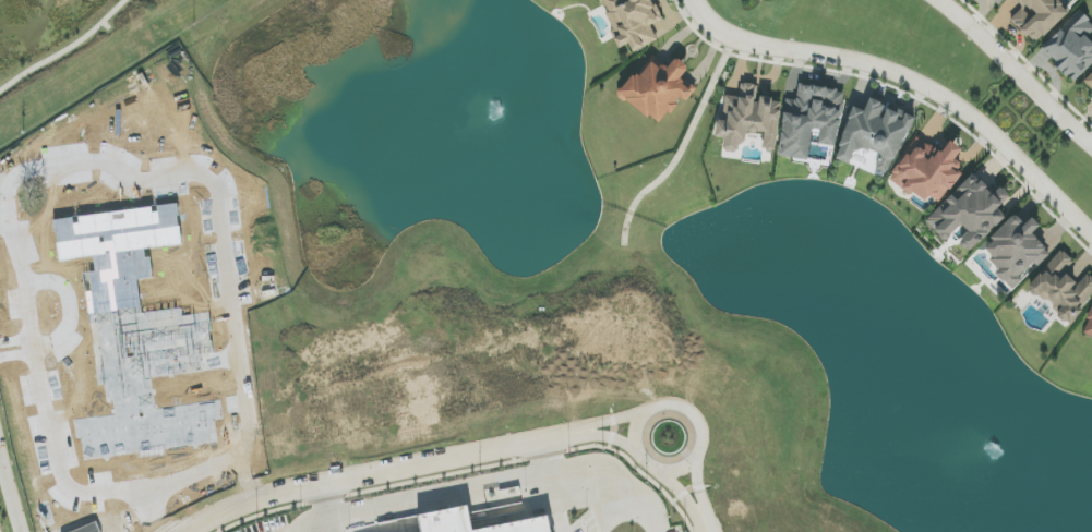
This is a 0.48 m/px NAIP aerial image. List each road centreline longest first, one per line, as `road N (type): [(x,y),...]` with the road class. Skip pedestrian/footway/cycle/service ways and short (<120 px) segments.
road 1 (residential): [(694,0),(733,37),(875,65),(935,90),(985,126),(1091,232)]
road 2 (residential): [(549,439),(271,495),(192,531)]
road 3 (residential): [(694,415),(663,403),(644,412),(633,433),(637,457),(656,472),(689,466),(703,436),(694,415)]
road 4 (residential): [(1091,144),(939,0)]

